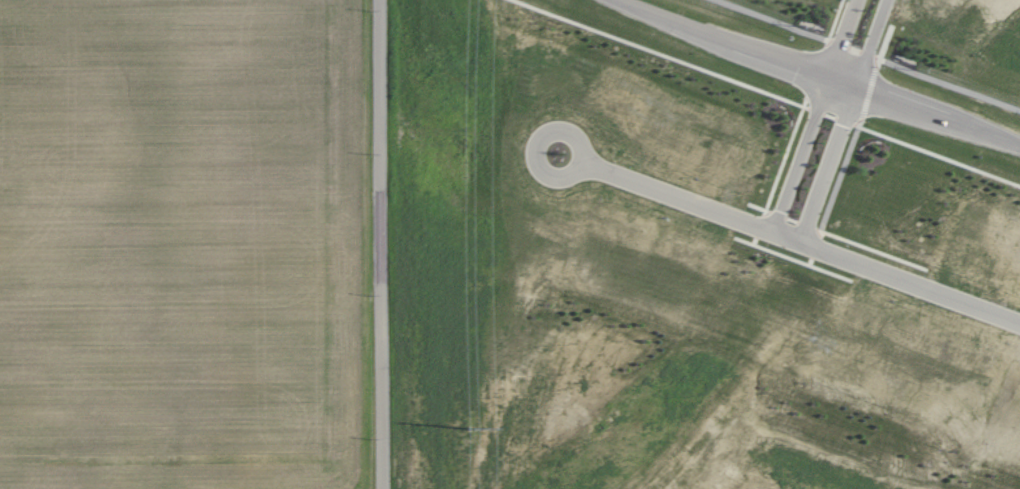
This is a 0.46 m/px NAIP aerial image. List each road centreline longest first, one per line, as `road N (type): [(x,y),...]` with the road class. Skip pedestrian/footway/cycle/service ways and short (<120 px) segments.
road 1 (residential): [(384,0),(386,488)]
road 2 (residential): [(607,0),(1019,146)]
road 3 (residential): [(1019,323),(786,235)]
road 4 (residential): [(786,235),(584,165)]
road 5 (residential): [(828,83),(776,231)]
road 6 (residential): [(803,240),(855,93)]
road 7 (residential): [(536,151),(538,168),(558,181),(574,178),(586,157),(568,132),(544,137),(536,151)]

